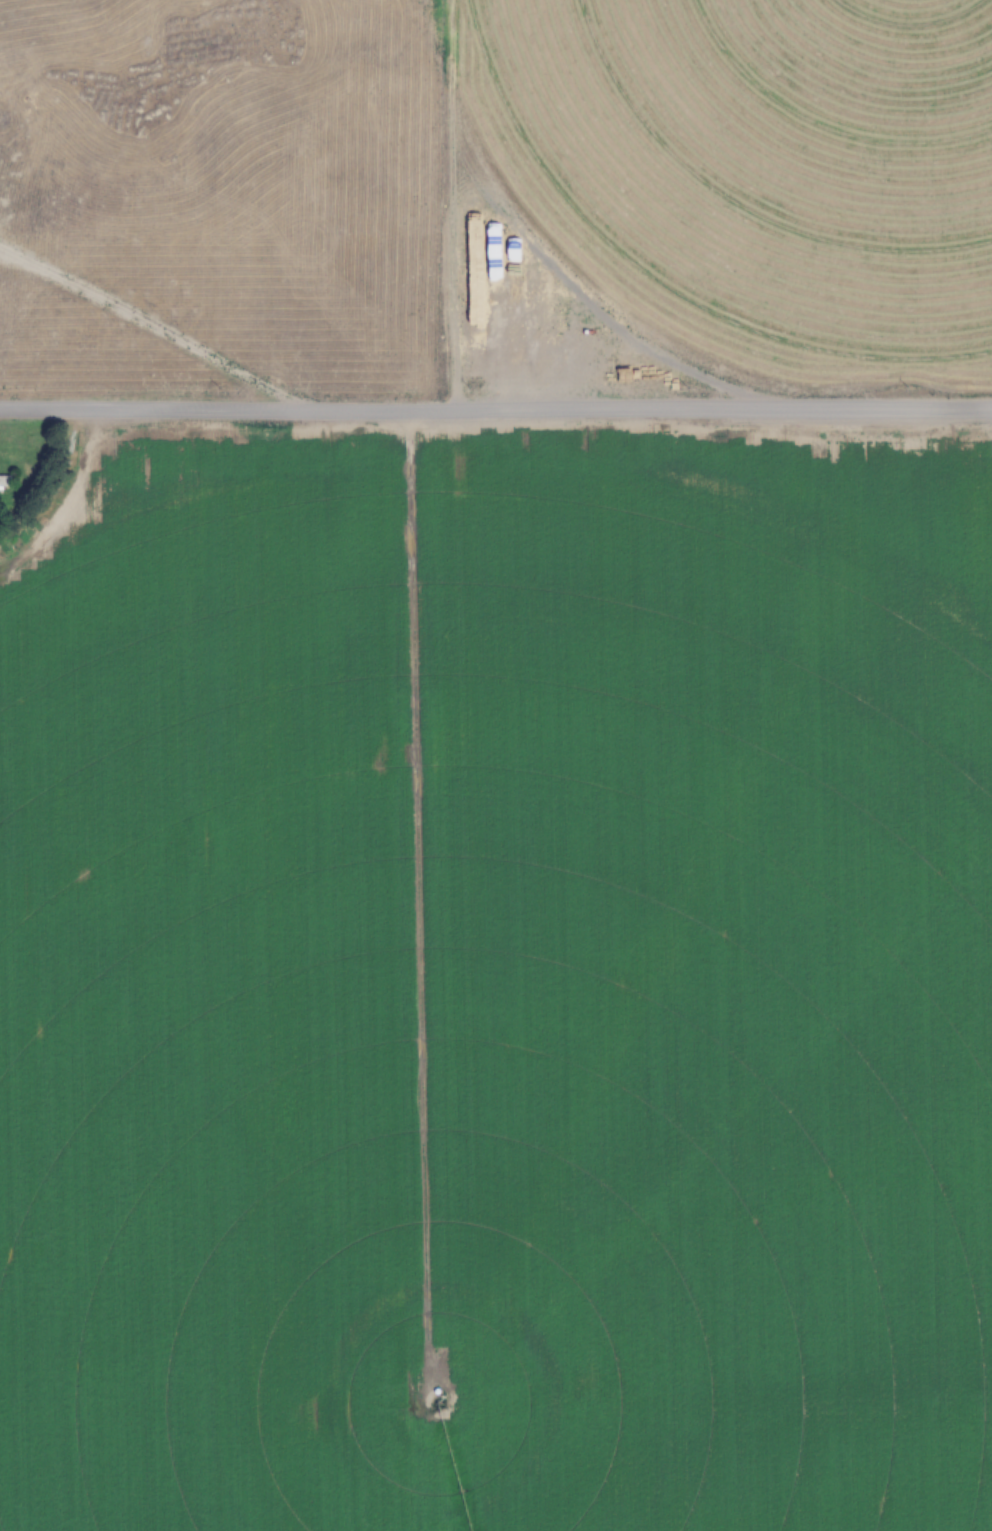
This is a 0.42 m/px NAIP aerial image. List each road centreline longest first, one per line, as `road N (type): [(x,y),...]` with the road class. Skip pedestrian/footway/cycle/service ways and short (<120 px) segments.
road 1 (residential): [(0,412),(991,411)]

